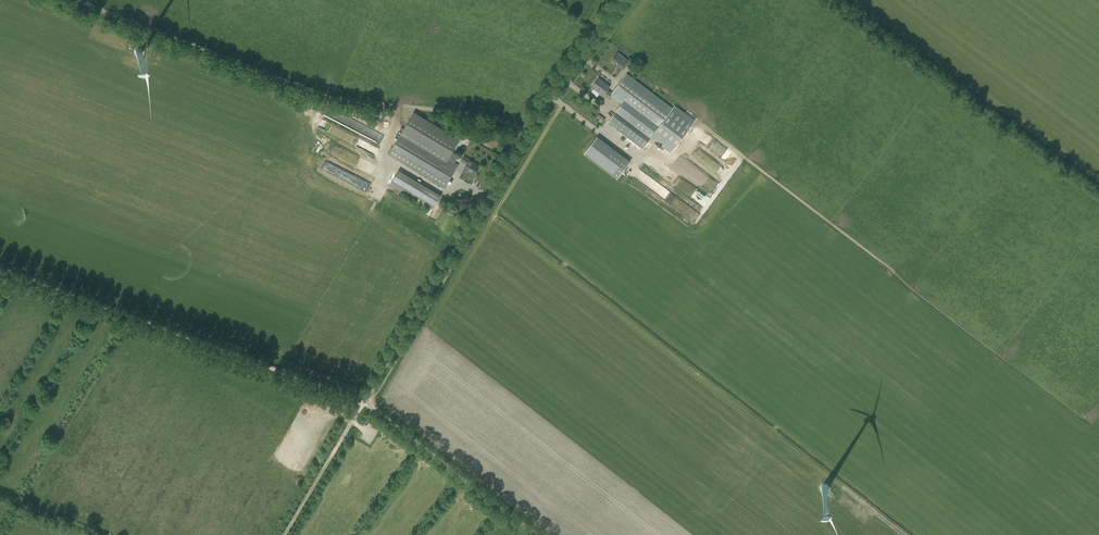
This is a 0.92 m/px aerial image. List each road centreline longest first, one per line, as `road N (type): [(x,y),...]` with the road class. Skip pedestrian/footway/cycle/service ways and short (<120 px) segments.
road 1 (unclassified): [(534,534),(363,402),(529,128),(621,0)]
road 2 (track): [(0,268),(363,402),(285,534)]

